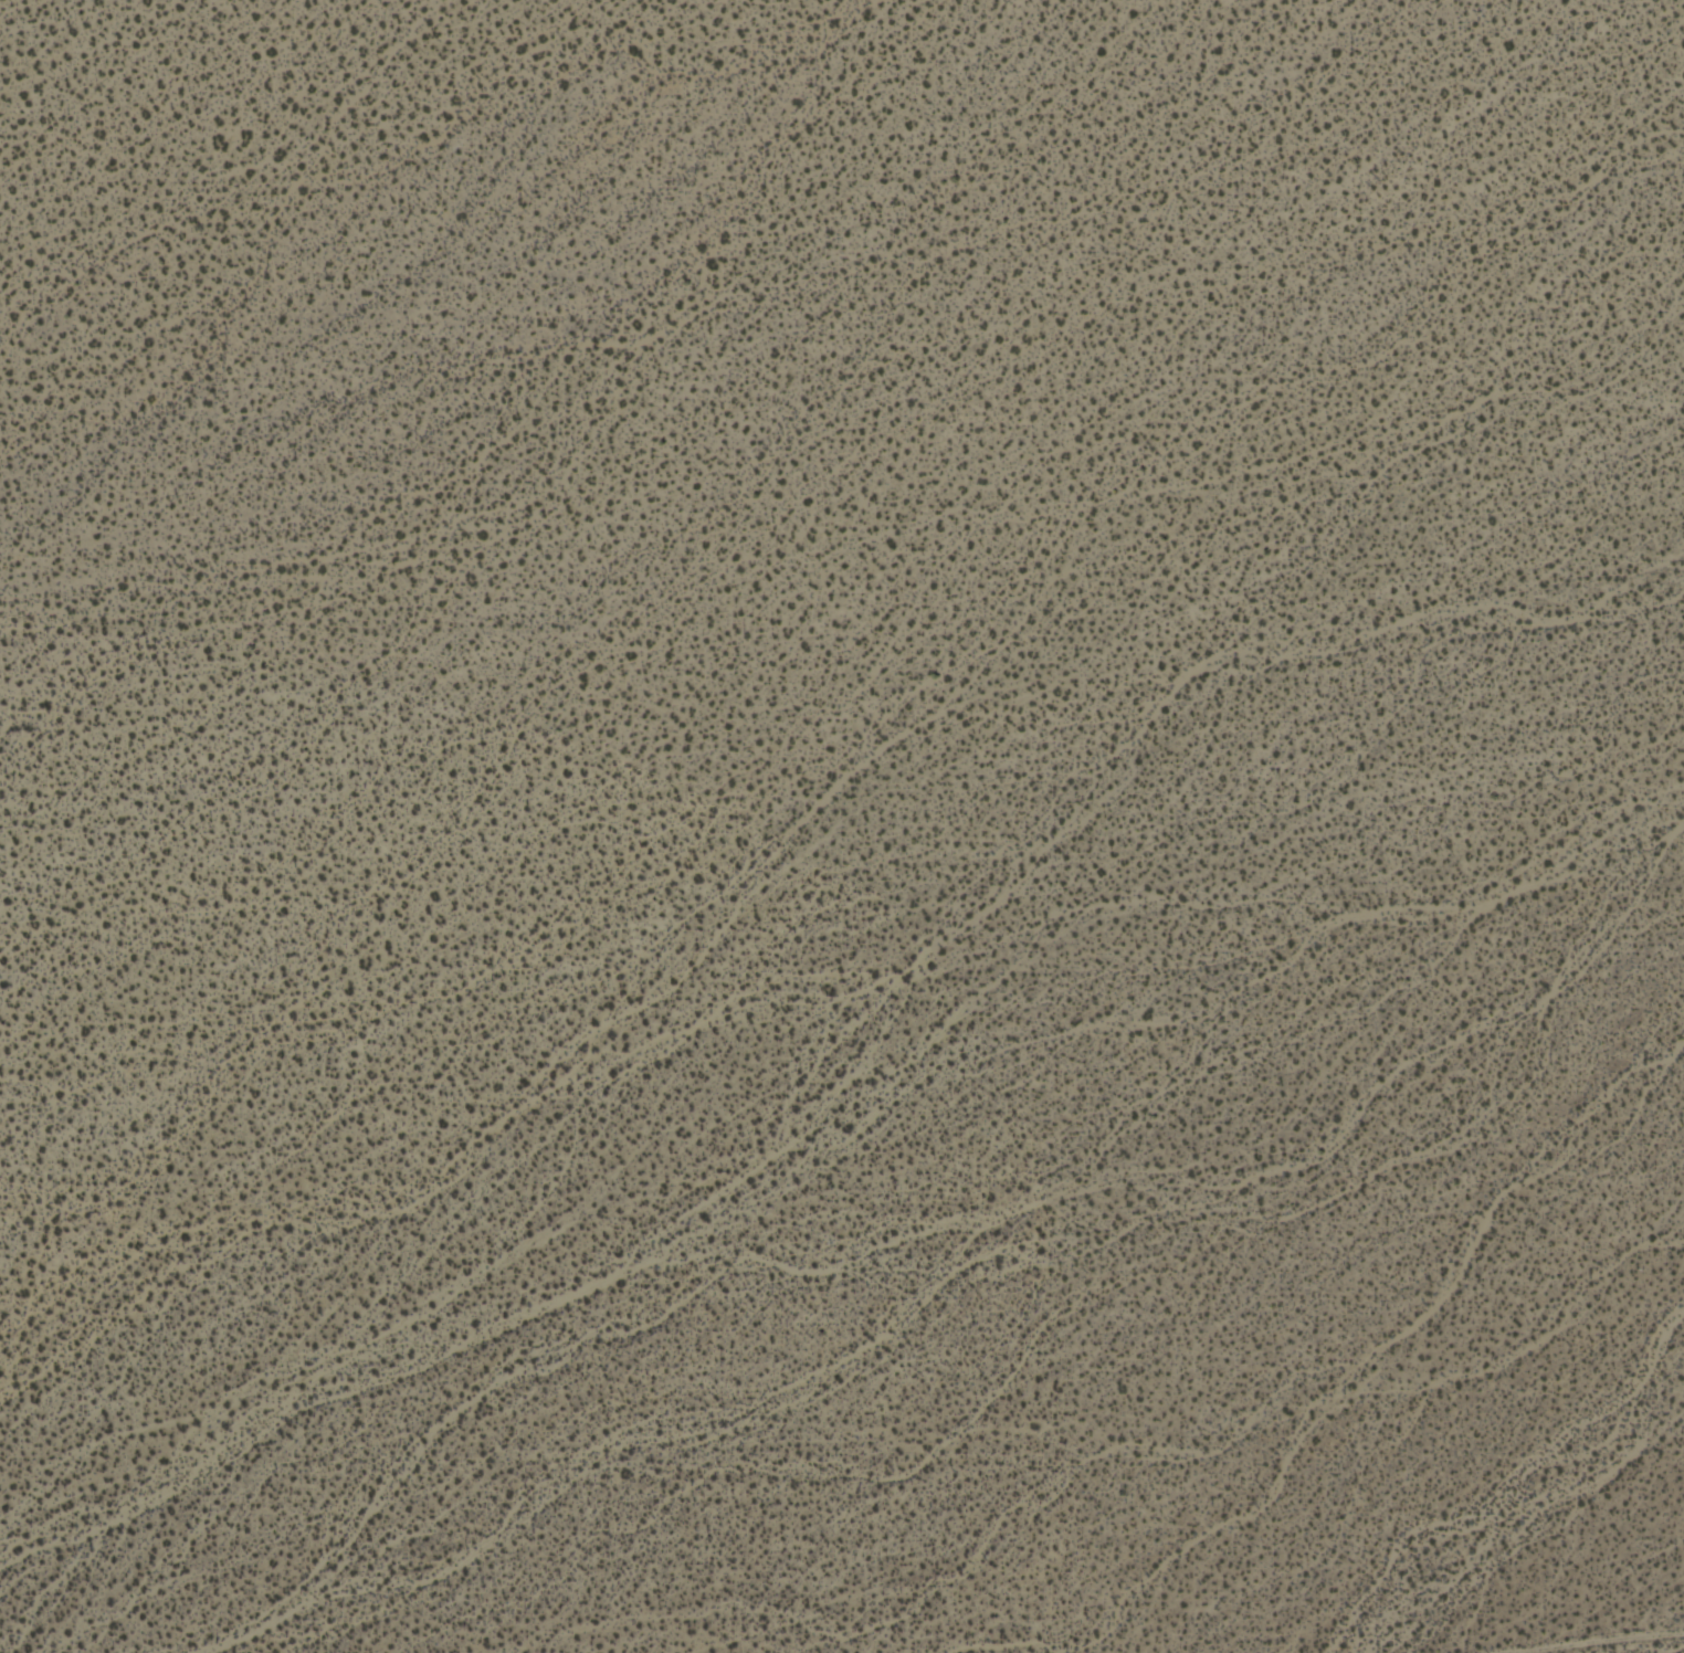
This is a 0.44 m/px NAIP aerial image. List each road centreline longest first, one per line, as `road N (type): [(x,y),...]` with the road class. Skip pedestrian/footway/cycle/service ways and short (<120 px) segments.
road 1 (track): [(1683,1634),(1560,1647)]

